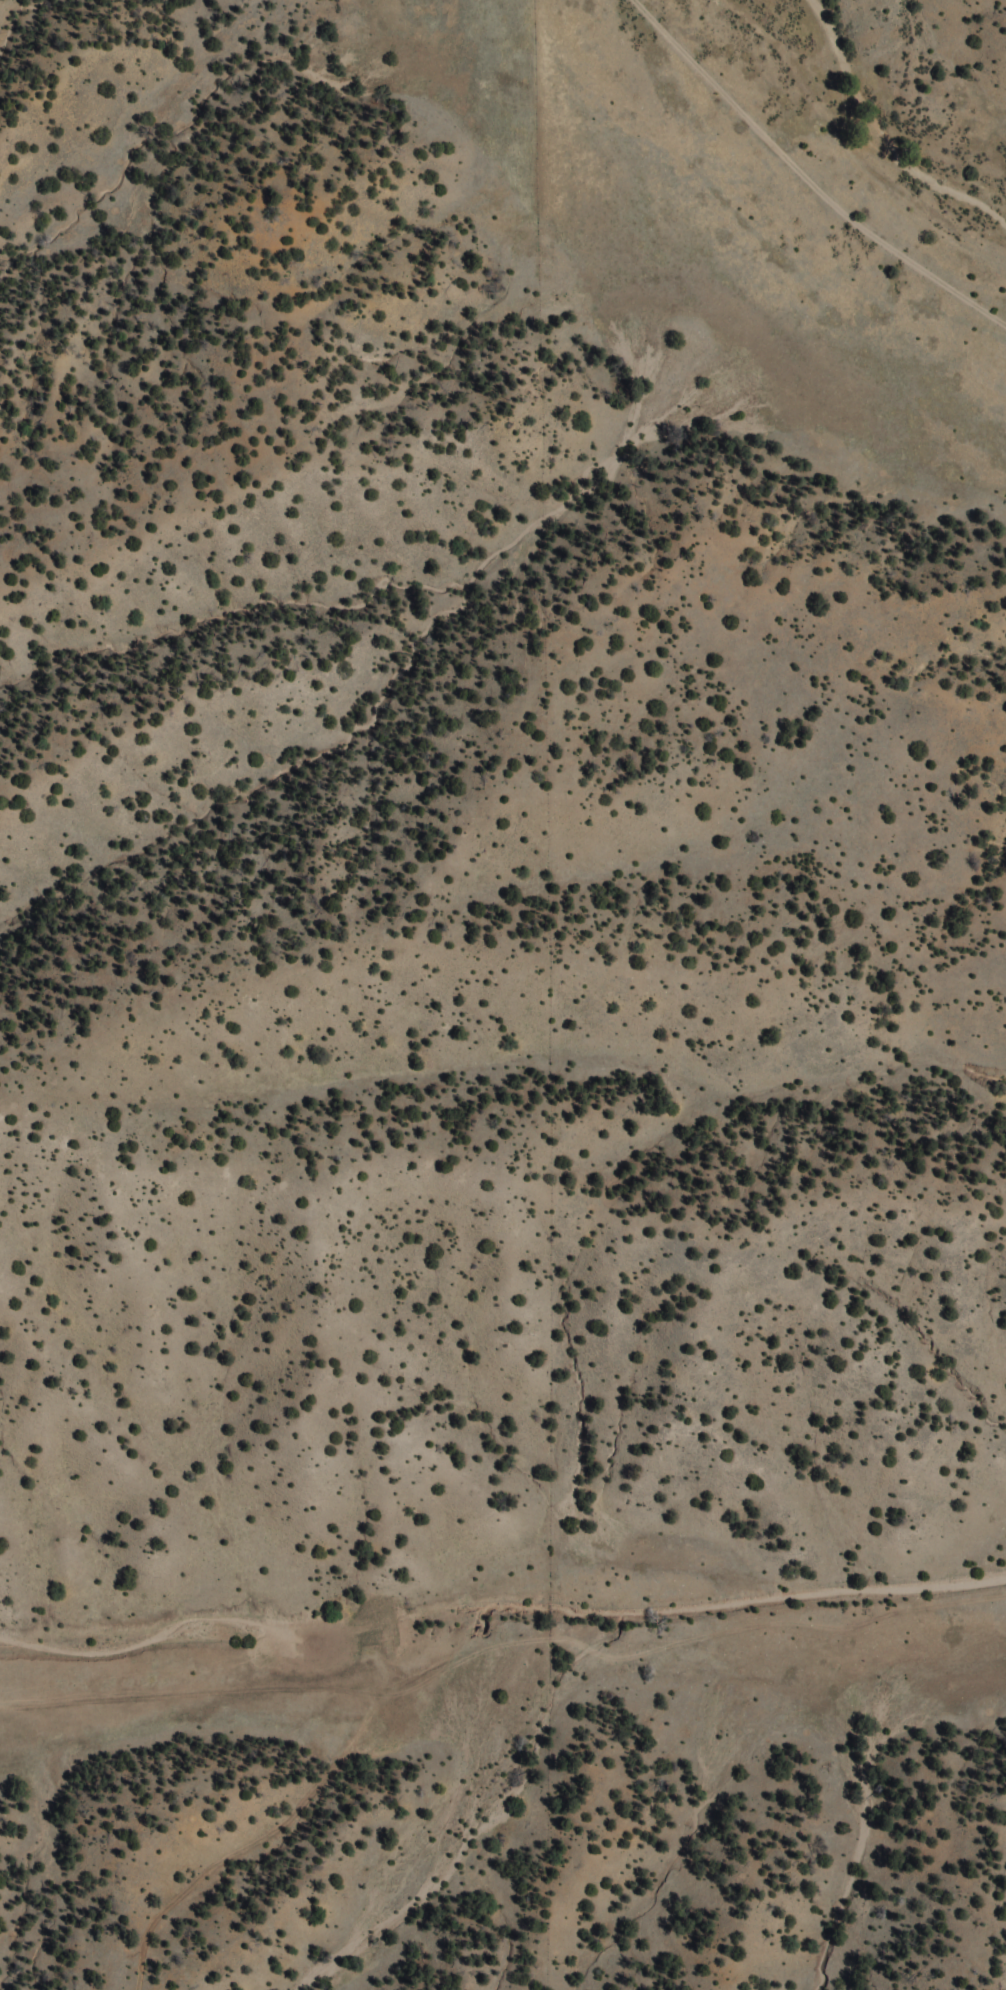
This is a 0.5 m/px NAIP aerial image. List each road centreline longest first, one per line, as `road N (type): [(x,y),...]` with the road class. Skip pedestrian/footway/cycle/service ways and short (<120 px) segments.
road 1 (track): [(0,1708),(224,1692),(384,1691),(426,1670),(561,1637),(606,1664),(755,1628),(847,1630),(895,1615),(926,1589),(1005,1579)]
road 2 (track): [(634,0),(843,217),(1005,328)]
road 3 (track): [(137,1989),(147,1930),(230,1853),(323,1788),(384,1691)]

